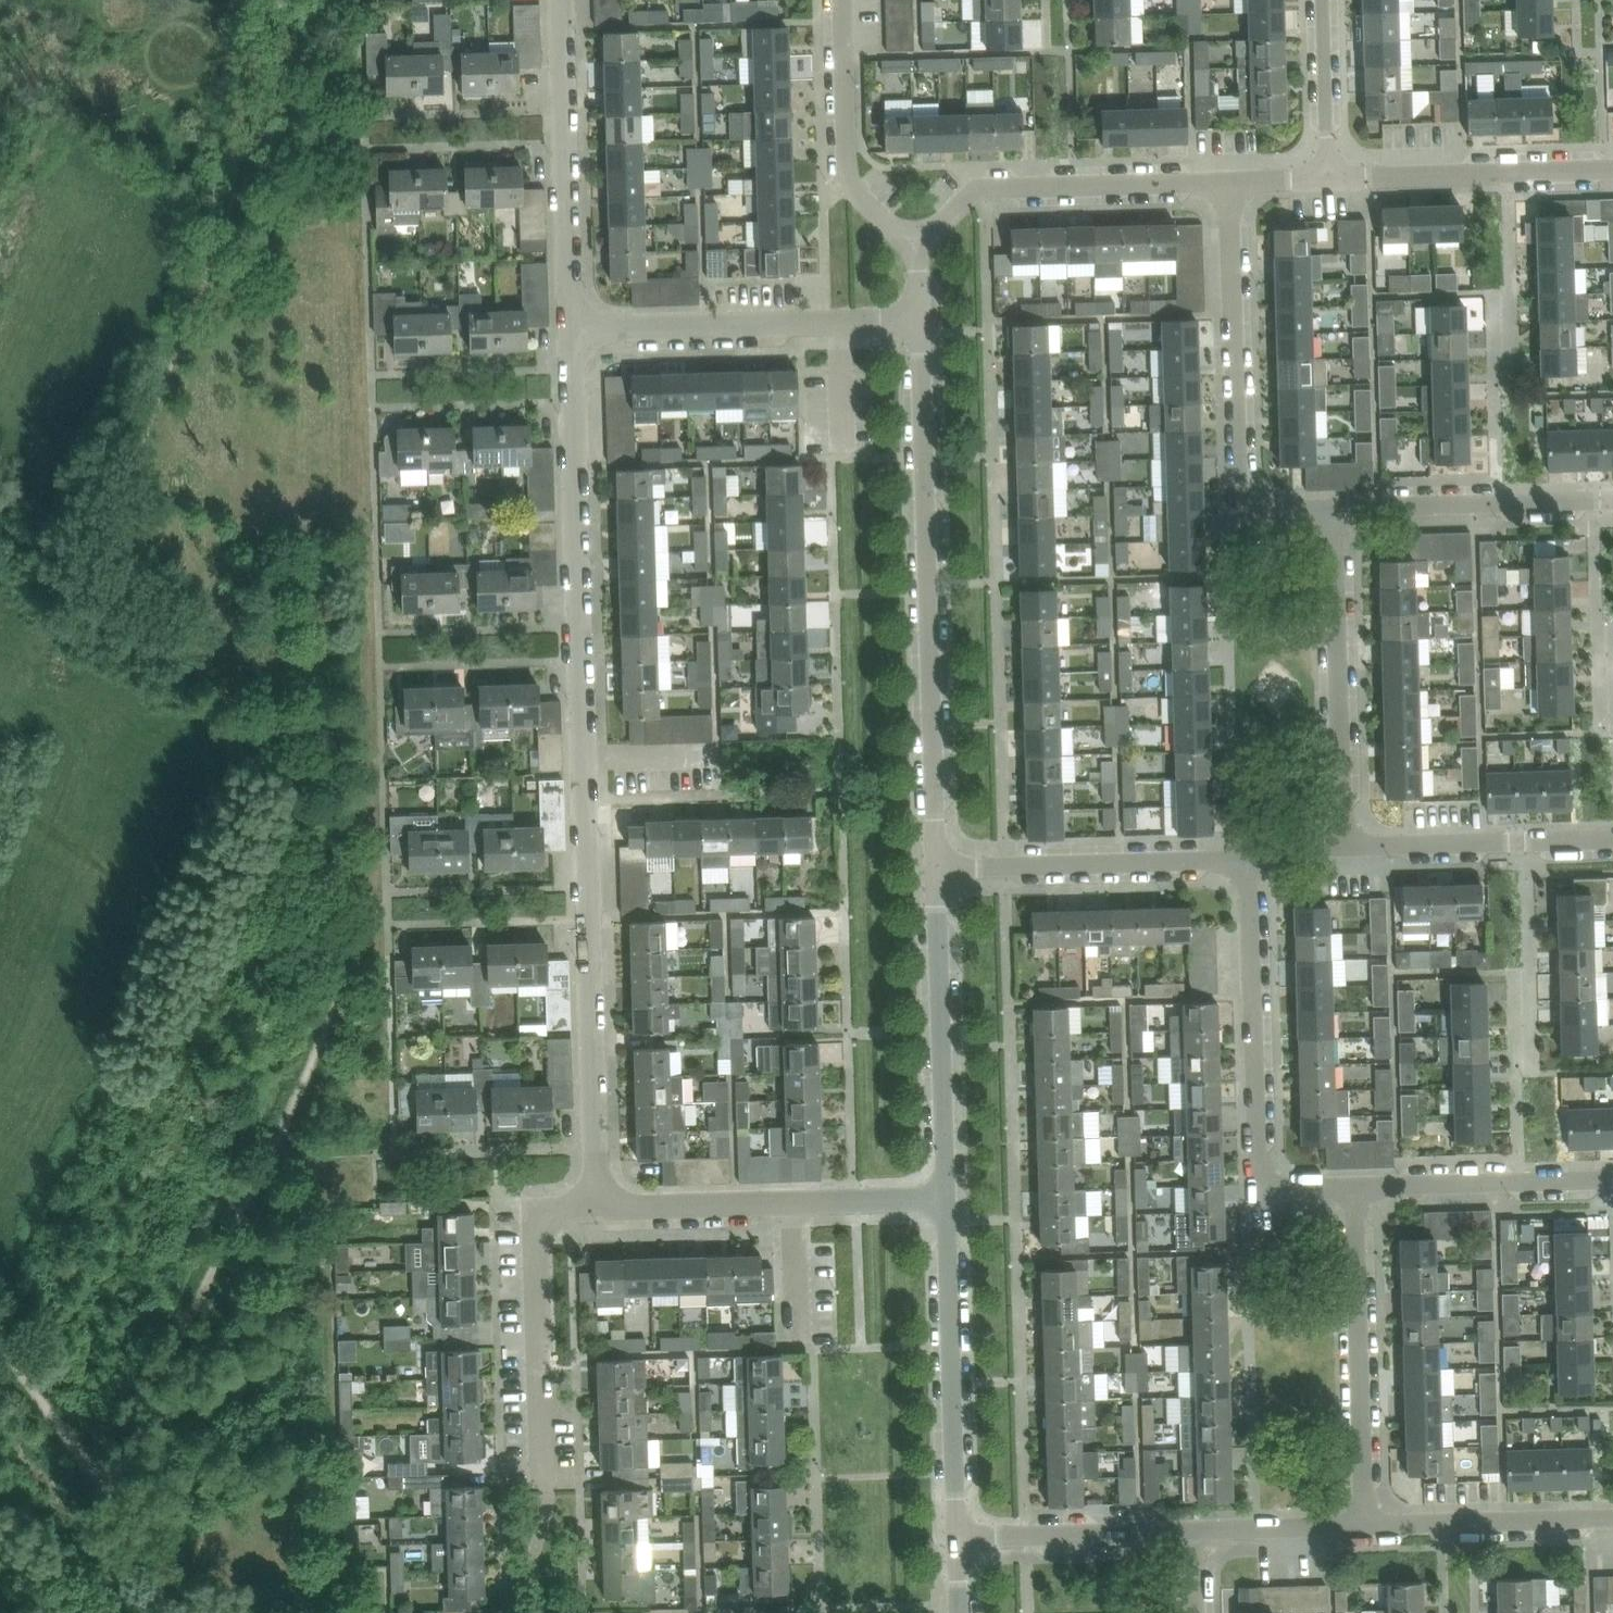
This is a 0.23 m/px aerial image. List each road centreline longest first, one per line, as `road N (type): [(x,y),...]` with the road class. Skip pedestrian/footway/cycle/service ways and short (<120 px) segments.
road 1 (residential): [(598,1205),(573,330)]
road 2 (residential): [(937,868),(920,318)]
road 3 (residential): [(1335,508),(1264,511),(1244,500),(1229,182)]
road 4 (residential): [(1354,1186),(1284,1188),(1258,1164),(1250,860)]
road 5 (residential): [(947,1196),(598,1205)]
road 6 (residential): [(573,330),(920,318)]
road 7 (residential): [(958,1537),(947,1196)]
road 8 (residential): [(1362,1524),(1354,1186)]
road 9 (residential): [(1345,845),(1335,508)]
road 10 (residential): [(918,246),(980,189),(1229,182)]
road 11 (residential): [(573,330),(561,0)]
road 12 (residential): [(552,1491),(537,1230),(556,1214),(598,1205)]
road 13 (residential): [(947,1196),(937,868)]
road 14 (residential): [(937,868),(1250,860)]
road 15 (residential): [(1327,177),(1612,169)]
road 16 (residential): [(1335,508),(1612,498)]
road 17 (residential): [(918,246),(852,184),(842,0)]
road 18 (residential): [(1345,845),(1612,838)]
road 19 (residential): [(1354,1186),(1612,1179)]
road 20 (residential): [(1362,1524),(1612,1516)]
road 21 (residential): [(958,1537),(1195,1529)]
road 22 (track): [(111,1490),(0,1348)]
road 23 (residential): [(1323,0),(1327,177)]
road 24 (residential): [(1195,1529),(1362,1524)]
road 25 (track): [(204,1612),(111,1490)]

